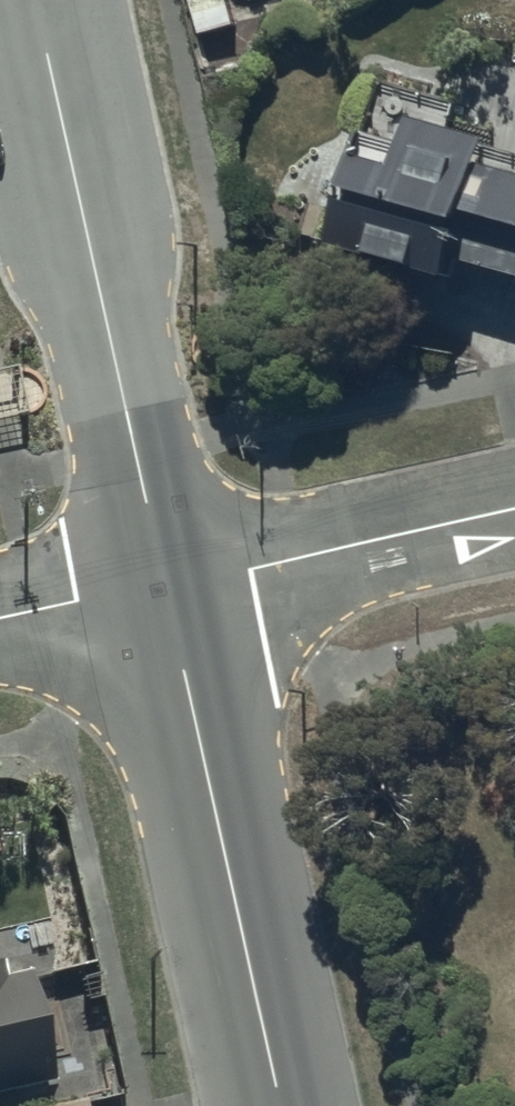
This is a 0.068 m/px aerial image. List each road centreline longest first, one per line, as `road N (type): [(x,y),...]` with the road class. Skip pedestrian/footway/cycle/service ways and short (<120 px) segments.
road 1 (residential): [(166,586),(35,0)]
road 2 (residential): [(280,1105),(166,586)]
road 3 (residential): [(166,586),(514,508)]
road 4 (residential): [(0,621),(166,586)]

